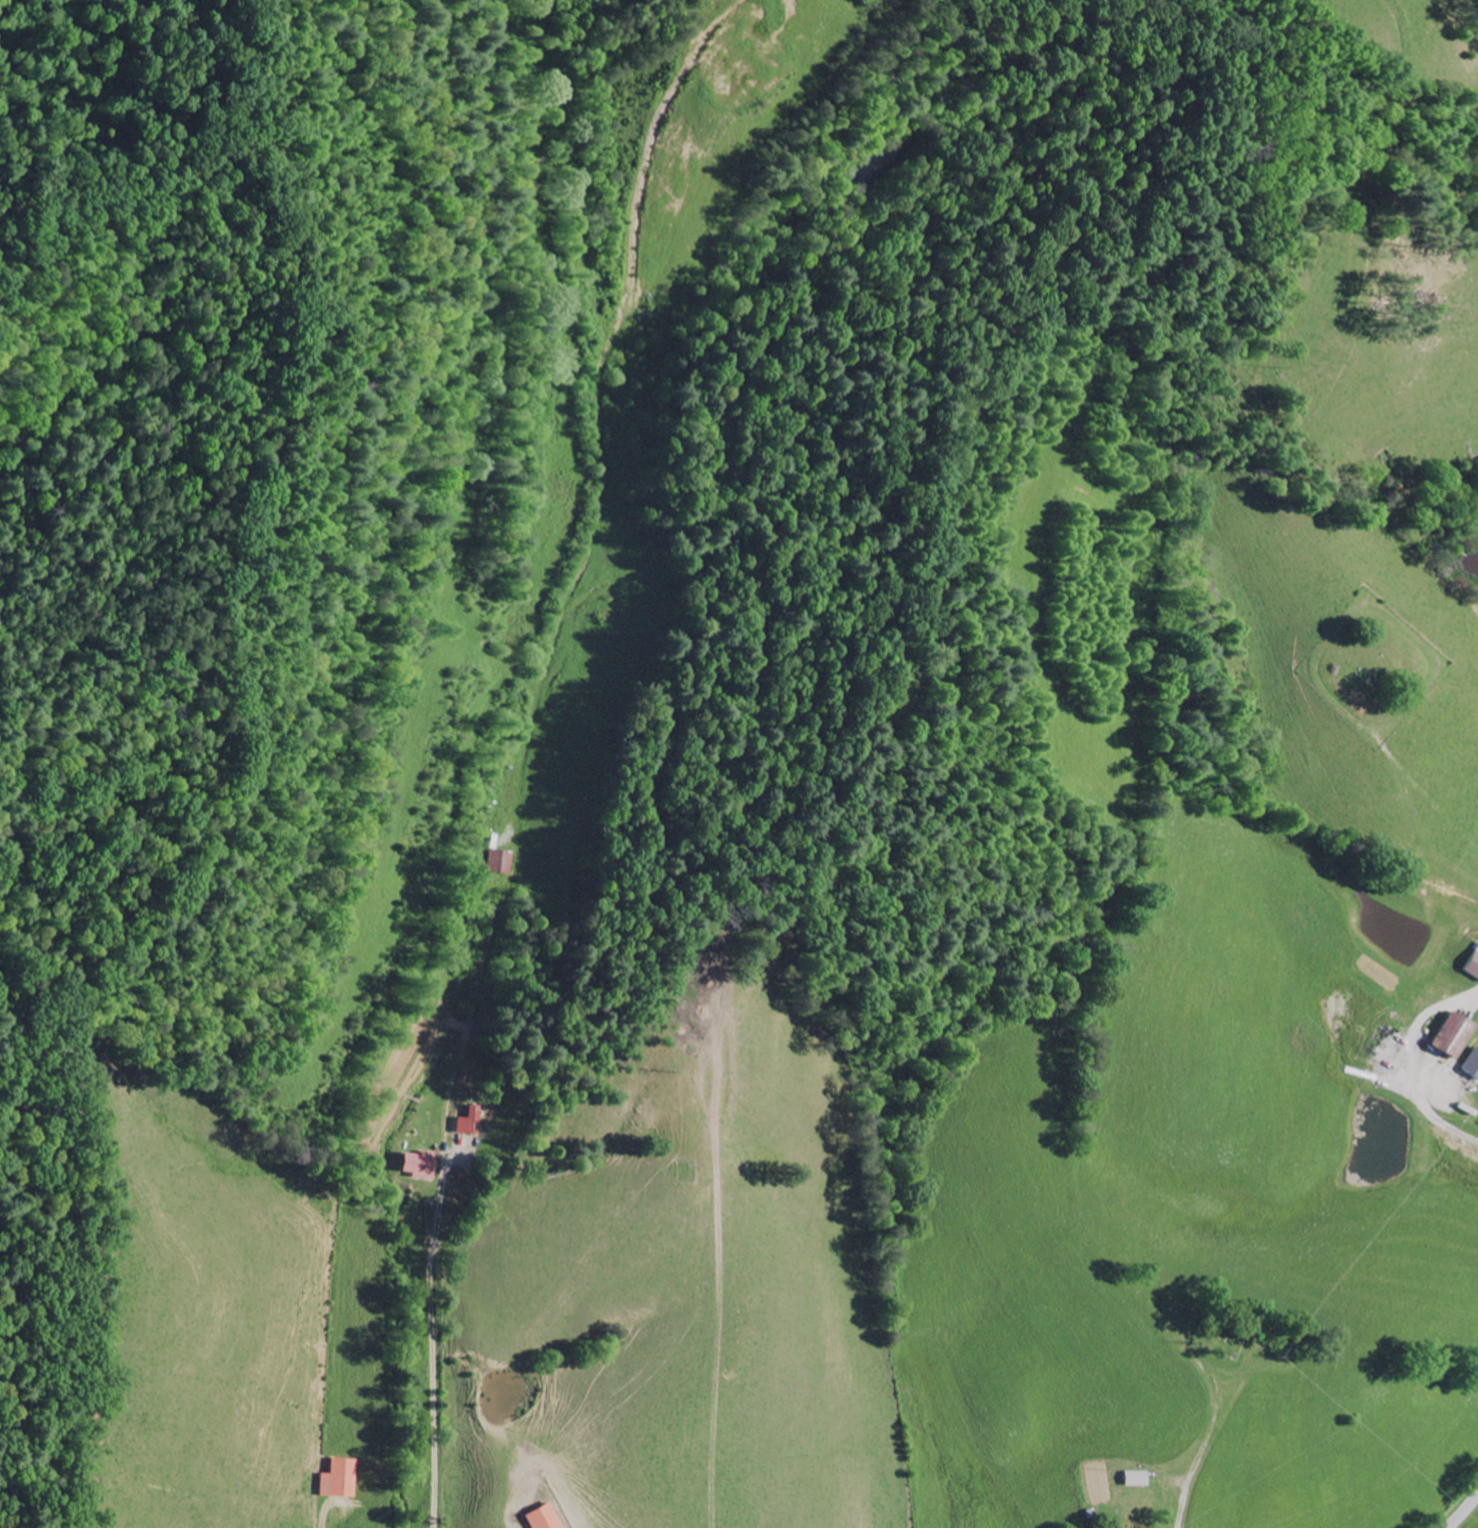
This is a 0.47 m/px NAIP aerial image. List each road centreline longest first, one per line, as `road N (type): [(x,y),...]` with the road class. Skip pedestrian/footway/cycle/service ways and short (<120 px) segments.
road 1 (residential): [(1178,1527),(1215,1404),(1186,1352),(1190,1332)]

